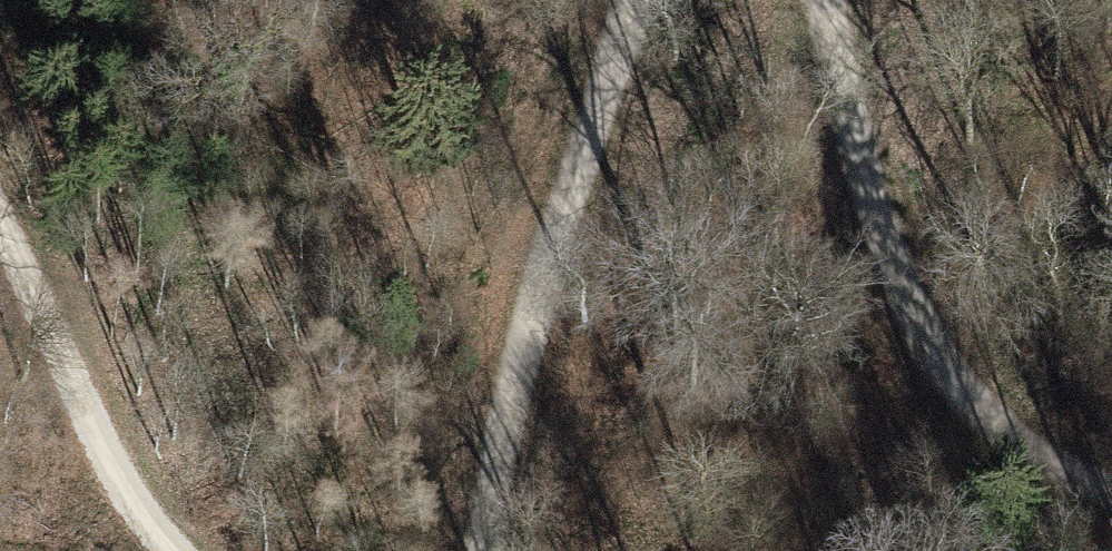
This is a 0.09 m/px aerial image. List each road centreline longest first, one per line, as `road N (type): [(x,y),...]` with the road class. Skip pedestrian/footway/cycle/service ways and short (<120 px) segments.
road 1 (track): [(822,0),(876,224),(924,345),(999,452),(1111,504)]
road 2 (track): [(488,550),(512,362),(646,0)]
road 3 (track): [(0,227),(74,384),(180,550)]

